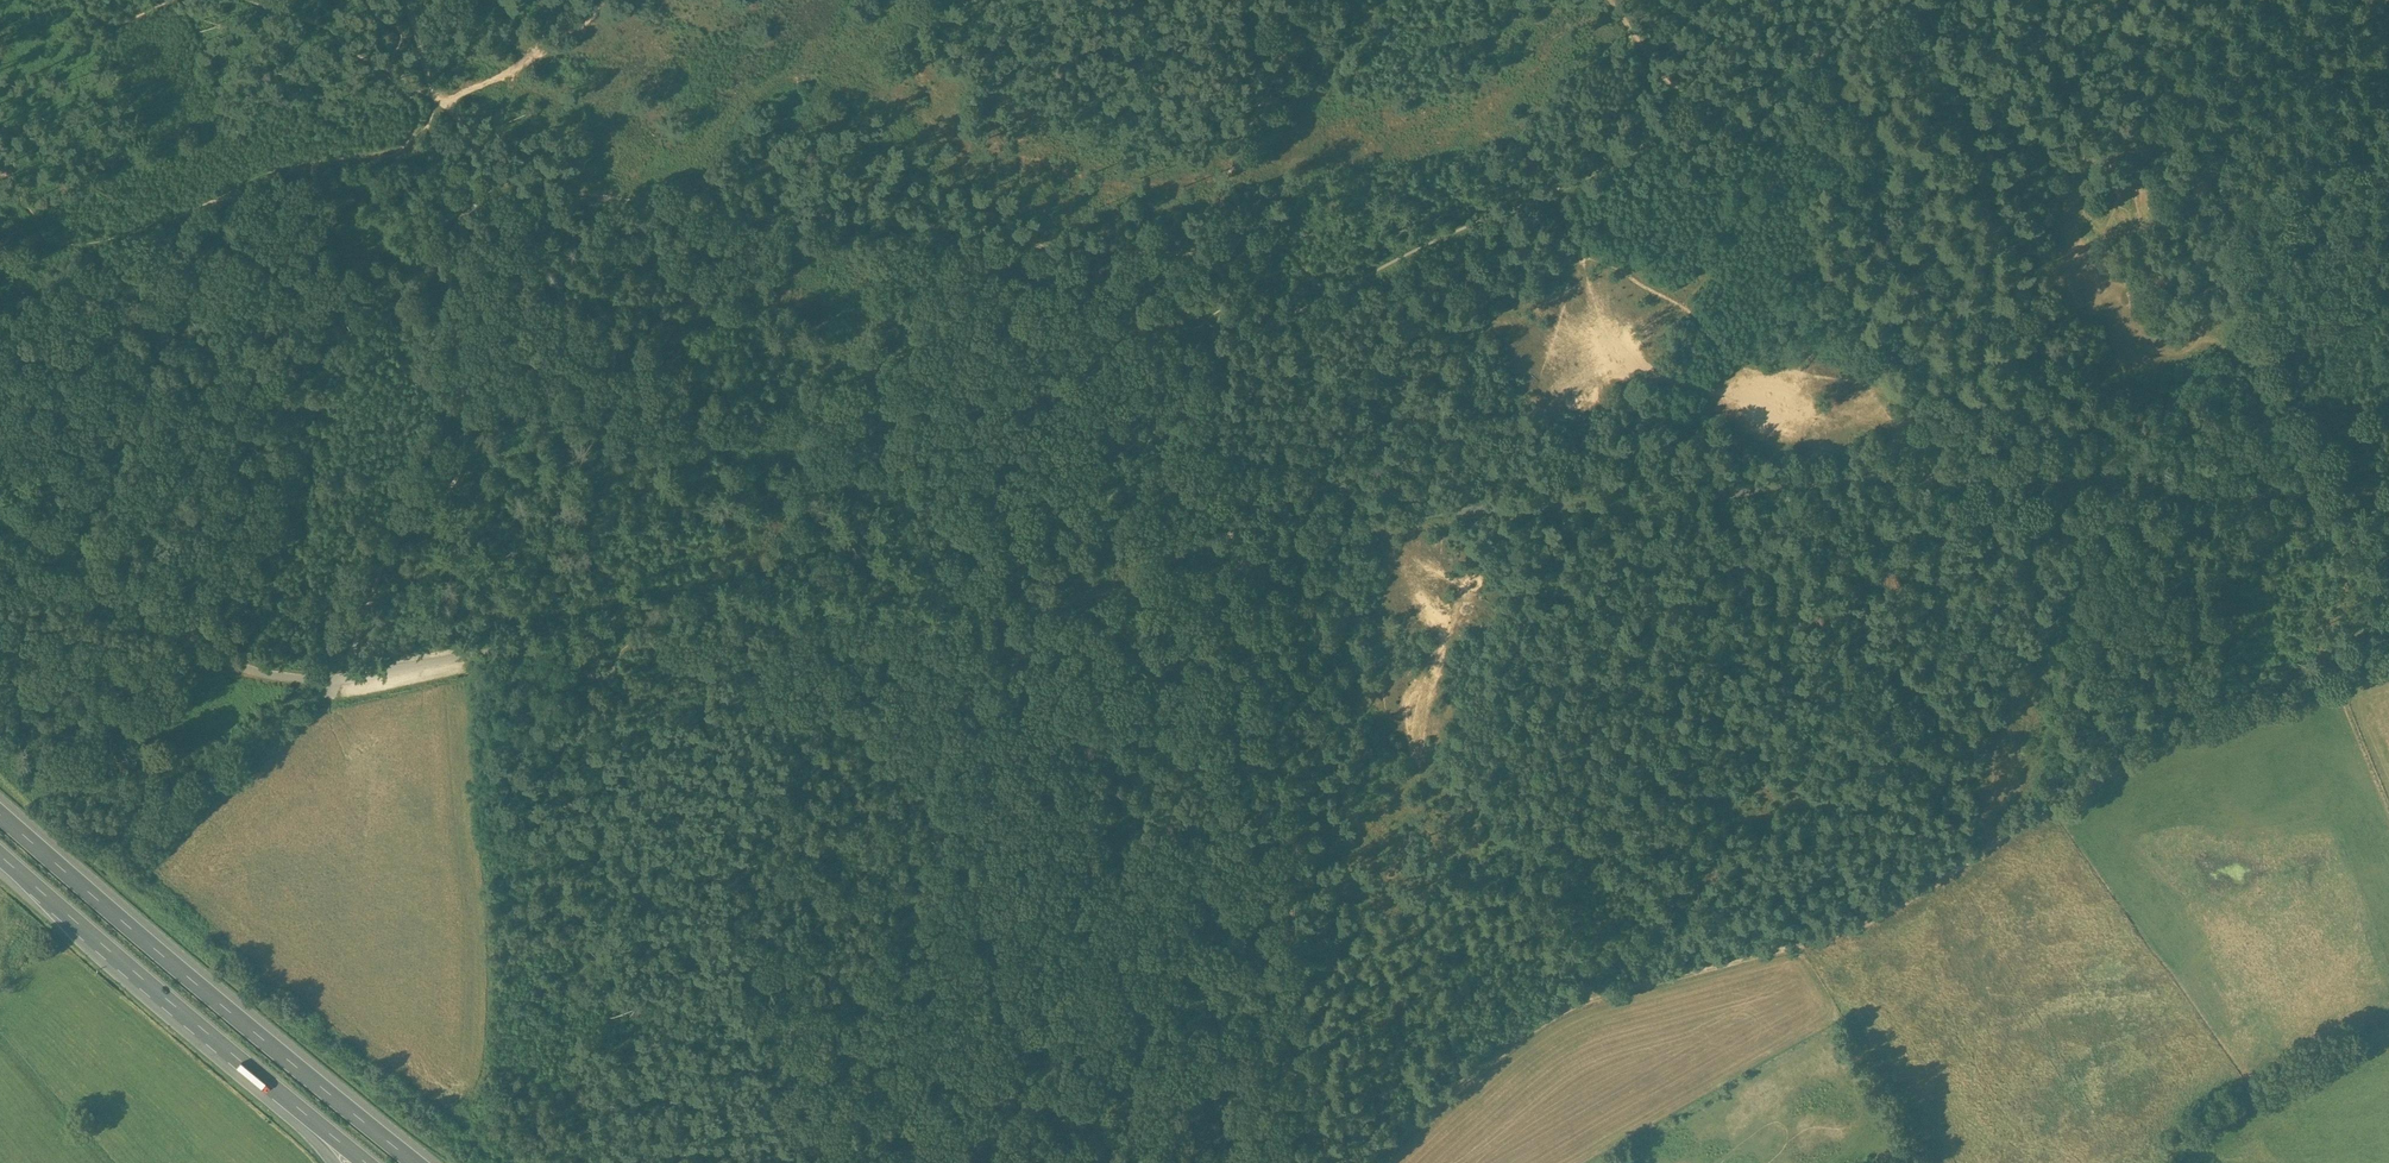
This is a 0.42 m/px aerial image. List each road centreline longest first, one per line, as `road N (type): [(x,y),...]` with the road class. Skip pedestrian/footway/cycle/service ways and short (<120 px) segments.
road 1 (unclassified): [(0,514),(228,661),(320,680),(701,608),(983,615),(1237,566),(1376,525),(1662,492),(1965,478),(2388,497)]
road 2 (track): [(1381,1162),(1472,1075),(1573,1002),(1842,934),(1903,907),(2135,756),(2388,667)]
road 3 (track): [(1328,1162),(1277,789),(1237,566)]
road 4 (motorway): [(409,1162),(0,814)]
road 5 (motorway): [(0,852),(307,1113)]
road 6 (track): [(2329,494),(2211,204)]
road 7 (track): [(1031,608),(1032,570),(1071,552),(1164,413)]
road 8 (track): [(2300,417),(2258,383),(2142,341)]
road 9 (track): [(212,202),(100,242),(53,245)]
road 10 (track): [(404,0),(438,100),(433,122),(411,143)]

